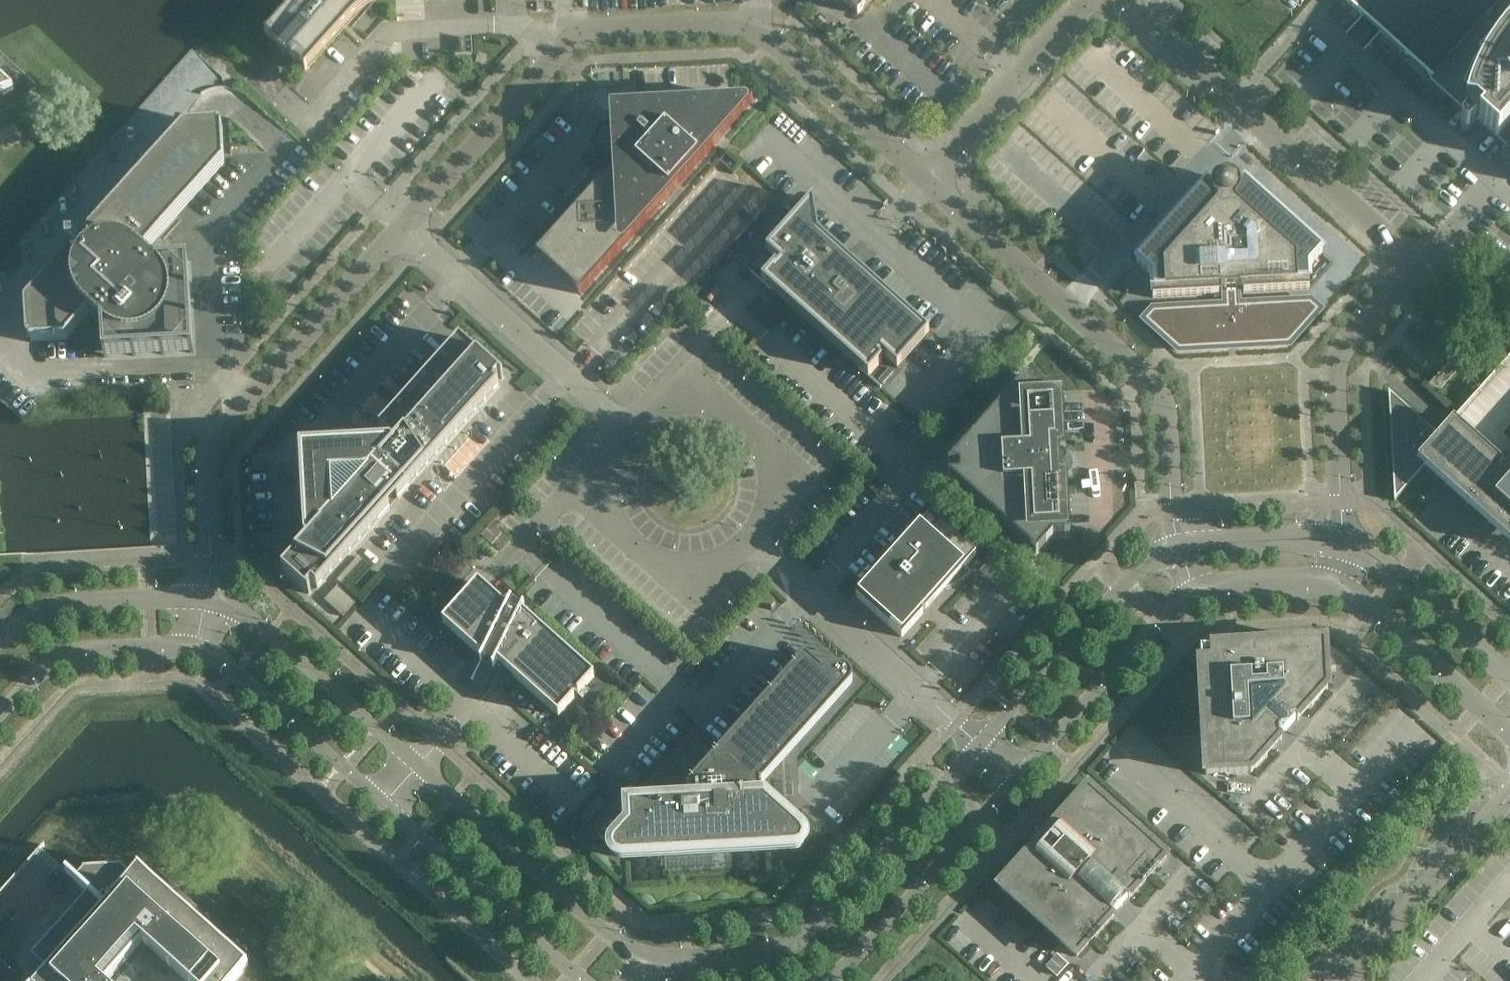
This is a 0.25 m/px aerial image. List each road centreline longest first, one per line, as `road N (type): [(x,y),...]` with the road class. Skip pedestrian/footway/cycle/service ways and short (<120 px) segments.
road 1 (unclassified): [(1338,545),(1335,366),(1418,266),(1121,0)]
road 2 (unclassified): [(405,223),(576,34),(637,19),(735,22),(780,41),(929,177)]
road 3 (unclassified): [(208,601),(211,450),(405,223)]
road 4 (unclassified): [(929,177),(1160,390),(1174,515)]
road 5 (tertiary): [(979,748),(813,932),(767,956),(650,960)]
road 6 (unclassified): [(979,748),(747,536)]
road 7 (unclassified): [(627,428),(405,223)]
road 8 (tertiary): [(650,960),(422,768)]
road 9 (tertiary): [(1180,548),(1125,588),(979,748)]
road 10 (tertiary): [(830,980),(1018,782)]
road 11 (tertiary): [(422,768),(270,635),(208,601)]
road 12 (tertiary): [(385,806),(582,980)]
road 13 (tertiary): [(1018,782),(1195,596)]
road 14 (unclassified): [(1337,980),(1509,801)]
road 15 (unclassified): [(681,367),(802,475),(747,536)]
road 16 (tertiary): [(199,654),(238,675),(385,806)]
road 17 (unclassified): [(747,536),(695,595),(574,487)]
road 18 (unclassified): [(929,177),(1090,0)]
road 19 (tertiary): [(1334,583),(1352,589),(1509,733)]
road 20 (tertiary): [(0,718),(58,662),(130,649),(199,654)]
road 21 (tertiary): [(208,601),(75,605),(36,616),(0,642)]
road 22 (tertiary): [(1509,676),(1401,579),(1338,545)]
road 23 (tertiary): [(1338,545),(1180,548)]
road 24 (tertiary): [(1195,596),(1216,587),(1334,583)]

